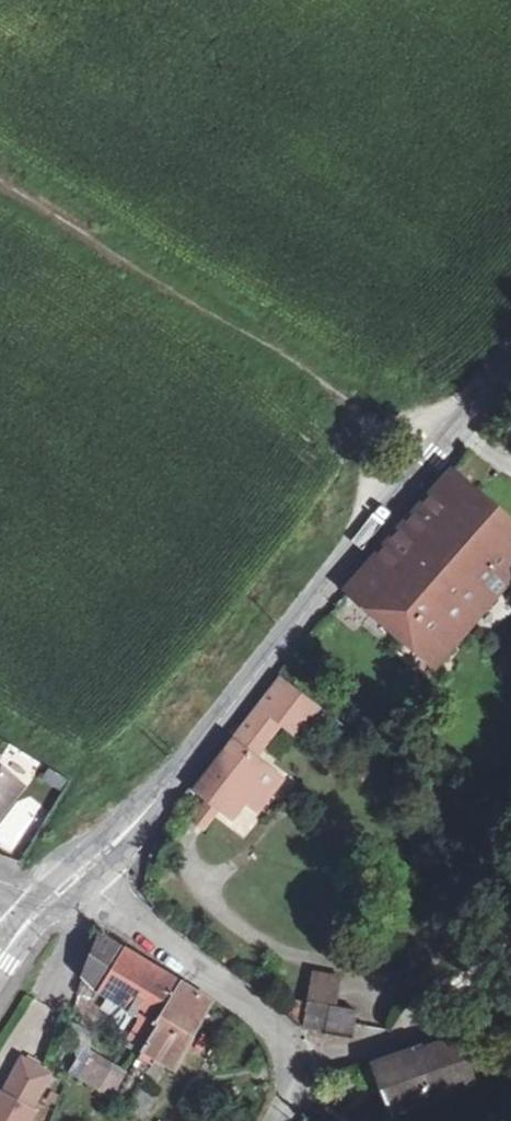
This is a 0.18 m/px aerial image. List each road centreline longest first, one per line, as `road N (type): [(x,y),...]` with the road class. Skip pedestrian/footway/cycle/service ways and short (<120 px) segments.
road 1 (secondary): [(510,367),(141,815),(80,873)]
road 2 (track): [(0,195),(351,416),(456,434)]
road 3 (residential): [(298,1071),(272,1034),(80,873)]
road 4 (residential): [(298,1071),(430,1032)]

